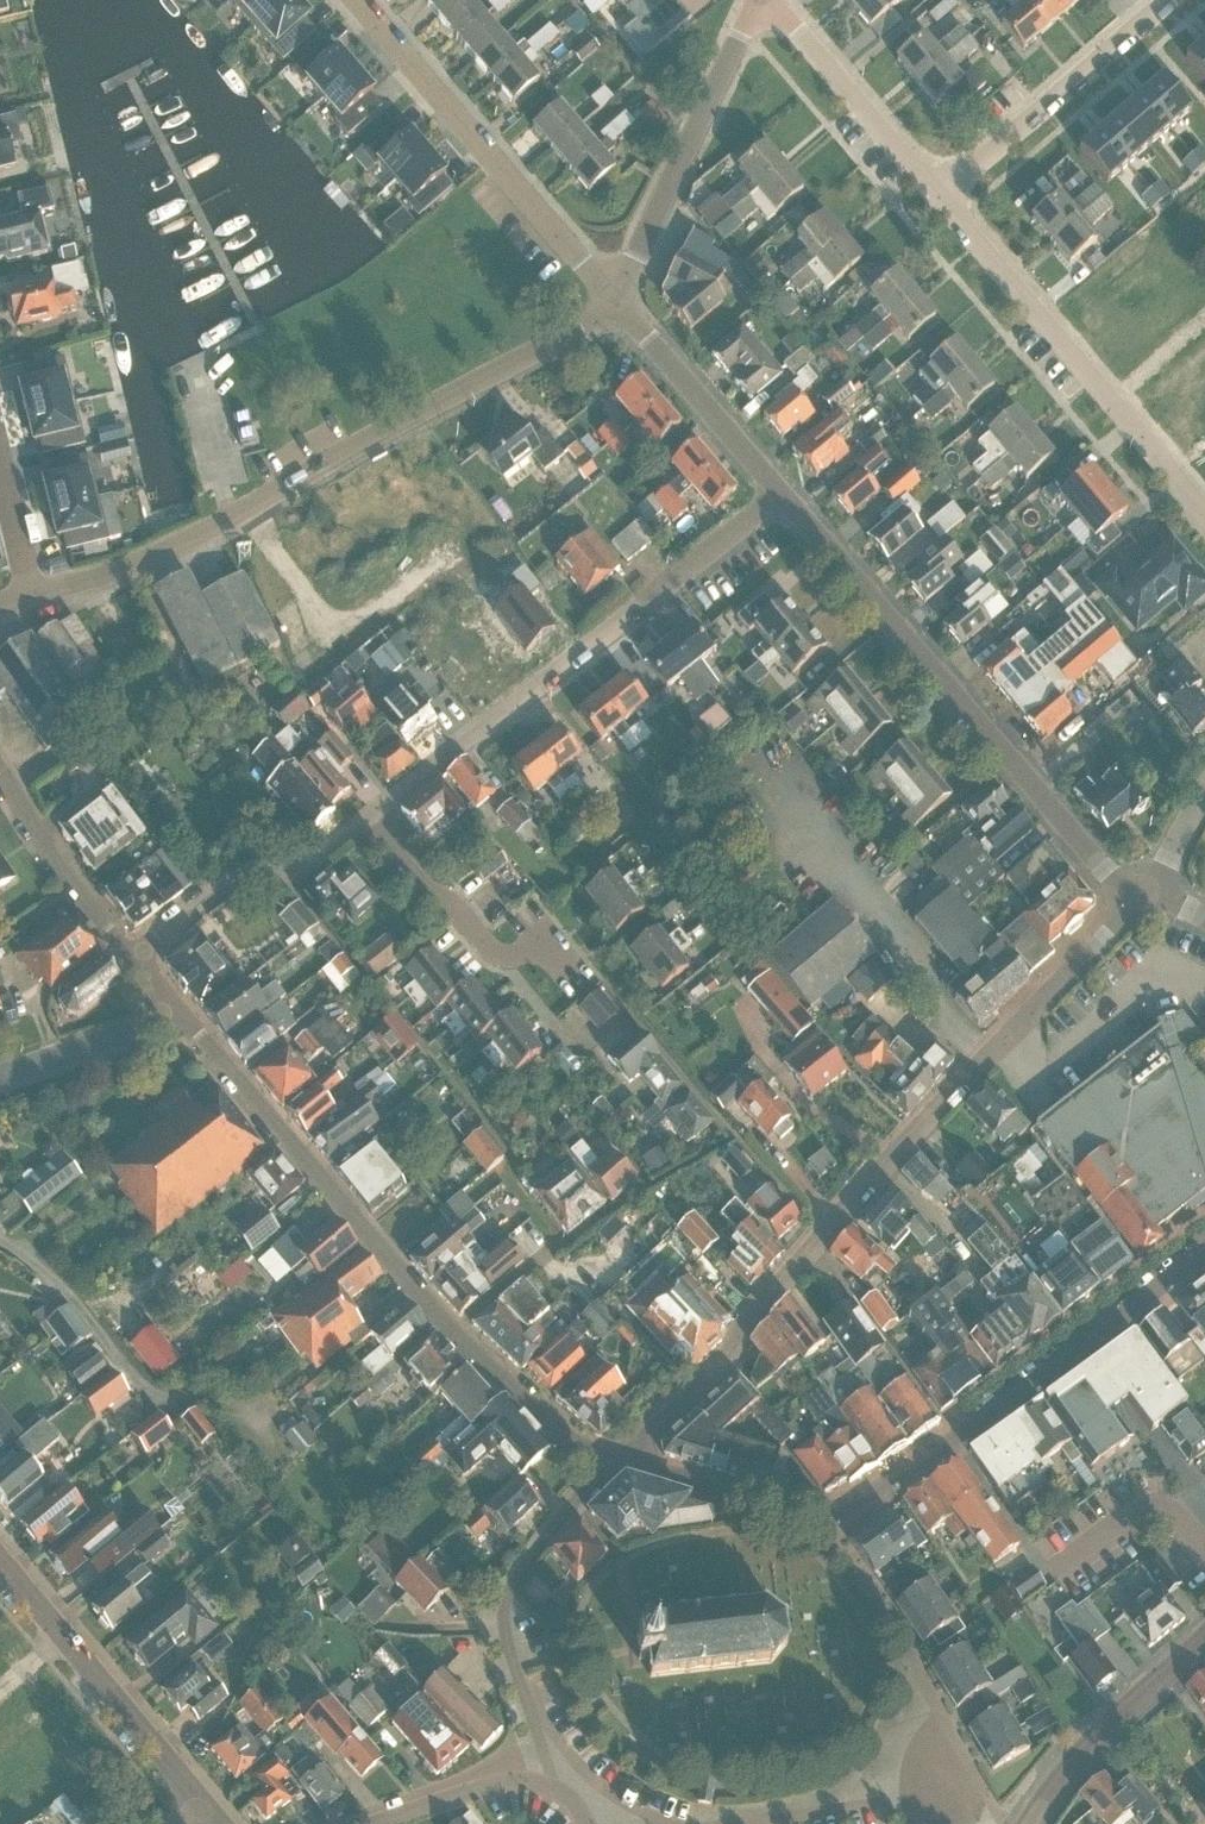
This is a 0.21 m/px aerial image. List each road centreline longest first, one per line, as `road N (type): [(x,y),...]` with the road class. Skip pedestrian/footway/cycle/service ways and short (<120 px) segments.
road 1 (residential): [(622,1459),(731,1357),(831,1221),(1142,897)]
road 2 (residential): [(1204,1252),(952,1442),(838,1516),(801,1517),(622,1459)]
road 3 (unclassified): [(30,596),(171,549),(615,303)]
road 4 (residential): [(622,1459),(578,1444),(453,1335),(177,1014)]
road 5 (unclassified): [(1142,897),(1104,880),(775,493)]
road 6 (residential): [(380,814),(649,604),(775,493)]
road 7 (residential): [(1204,515),(940,196)]
road 8 (residential): [(615,303),(355,0)]
road 9 (unclassified): [(615,303),(748,0)]
road 10 (tertiary): [(202,1805),(0,1564)]
road 11 (residential): [(940,196),(1168,0)]
road 12 (residential): [(126,954),(239,880),(307,863),(380,814)]
road 13 (residential): [(523,1690),(506,1622),(538,1543),(622,1459)]
road 14 (residential): [(940,196),(770,0)]
road 15 (residential): [(554,931),(513,961),(487,959),(380,814)]
road 16 (tertiary): [(1032,1823),(1135,1692),(1204,1636)]
road 17 (unclassified): [(775,493),(615,303)]
road 18 (residential): [(126,954),(0,775)]
road 19 (residential): [(669,1823),(579,1772),(523,1690)]
road 20 (residential): [(0,1077),(177,1014)]
road 21 (residential): [(547,1782),(495,1789),(384,1823)]
road 22 (residential): [(734,1823),(893,1802)]
road 23 (residential): [(30,596),(0,473)]

